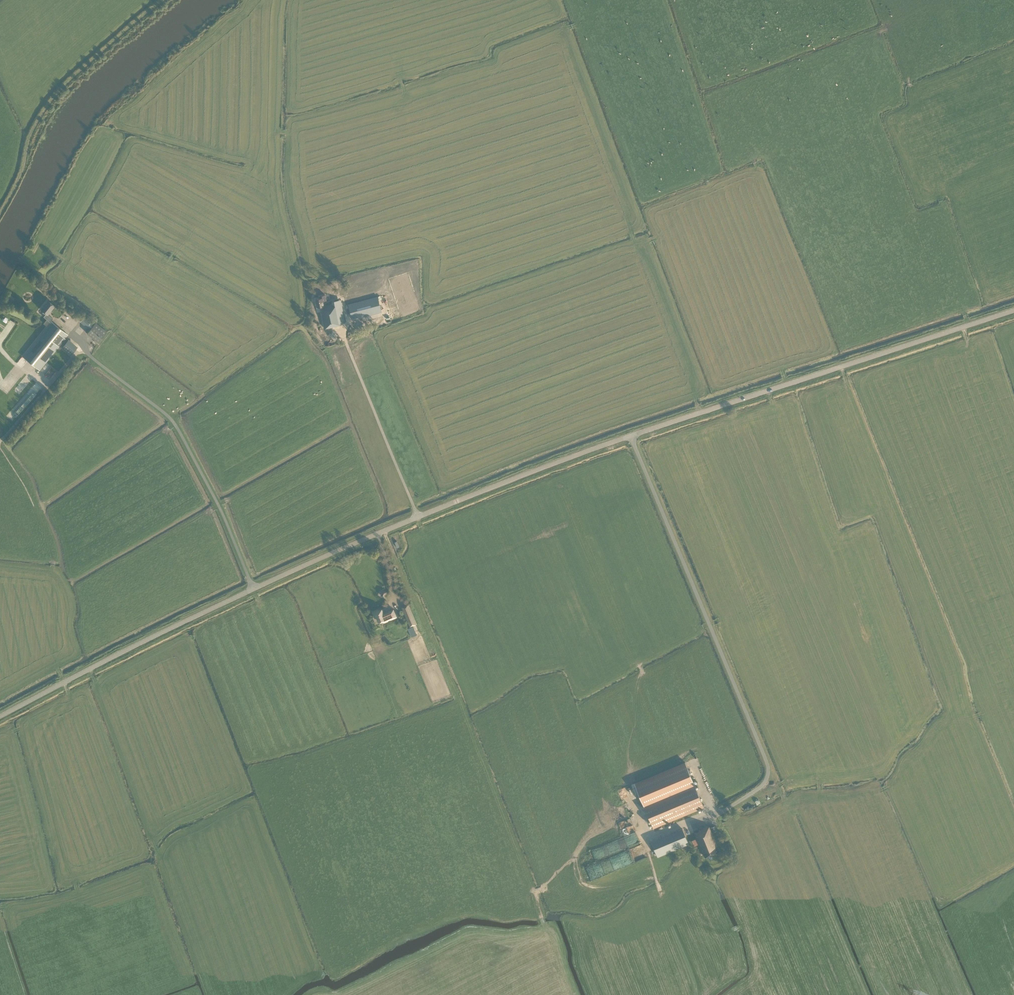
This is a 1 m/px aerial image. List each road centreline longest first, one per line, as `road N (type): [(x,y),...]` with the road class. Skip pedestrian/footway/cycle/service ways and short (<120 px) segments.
road 1 (tertiary): [(0,716),(254,589),(631,435)]
road 2 (unclassified): [(720,818),(771,784),(771,769),(631,435)]
road 3 (tertiary): [(631,435),(1013,311)]

